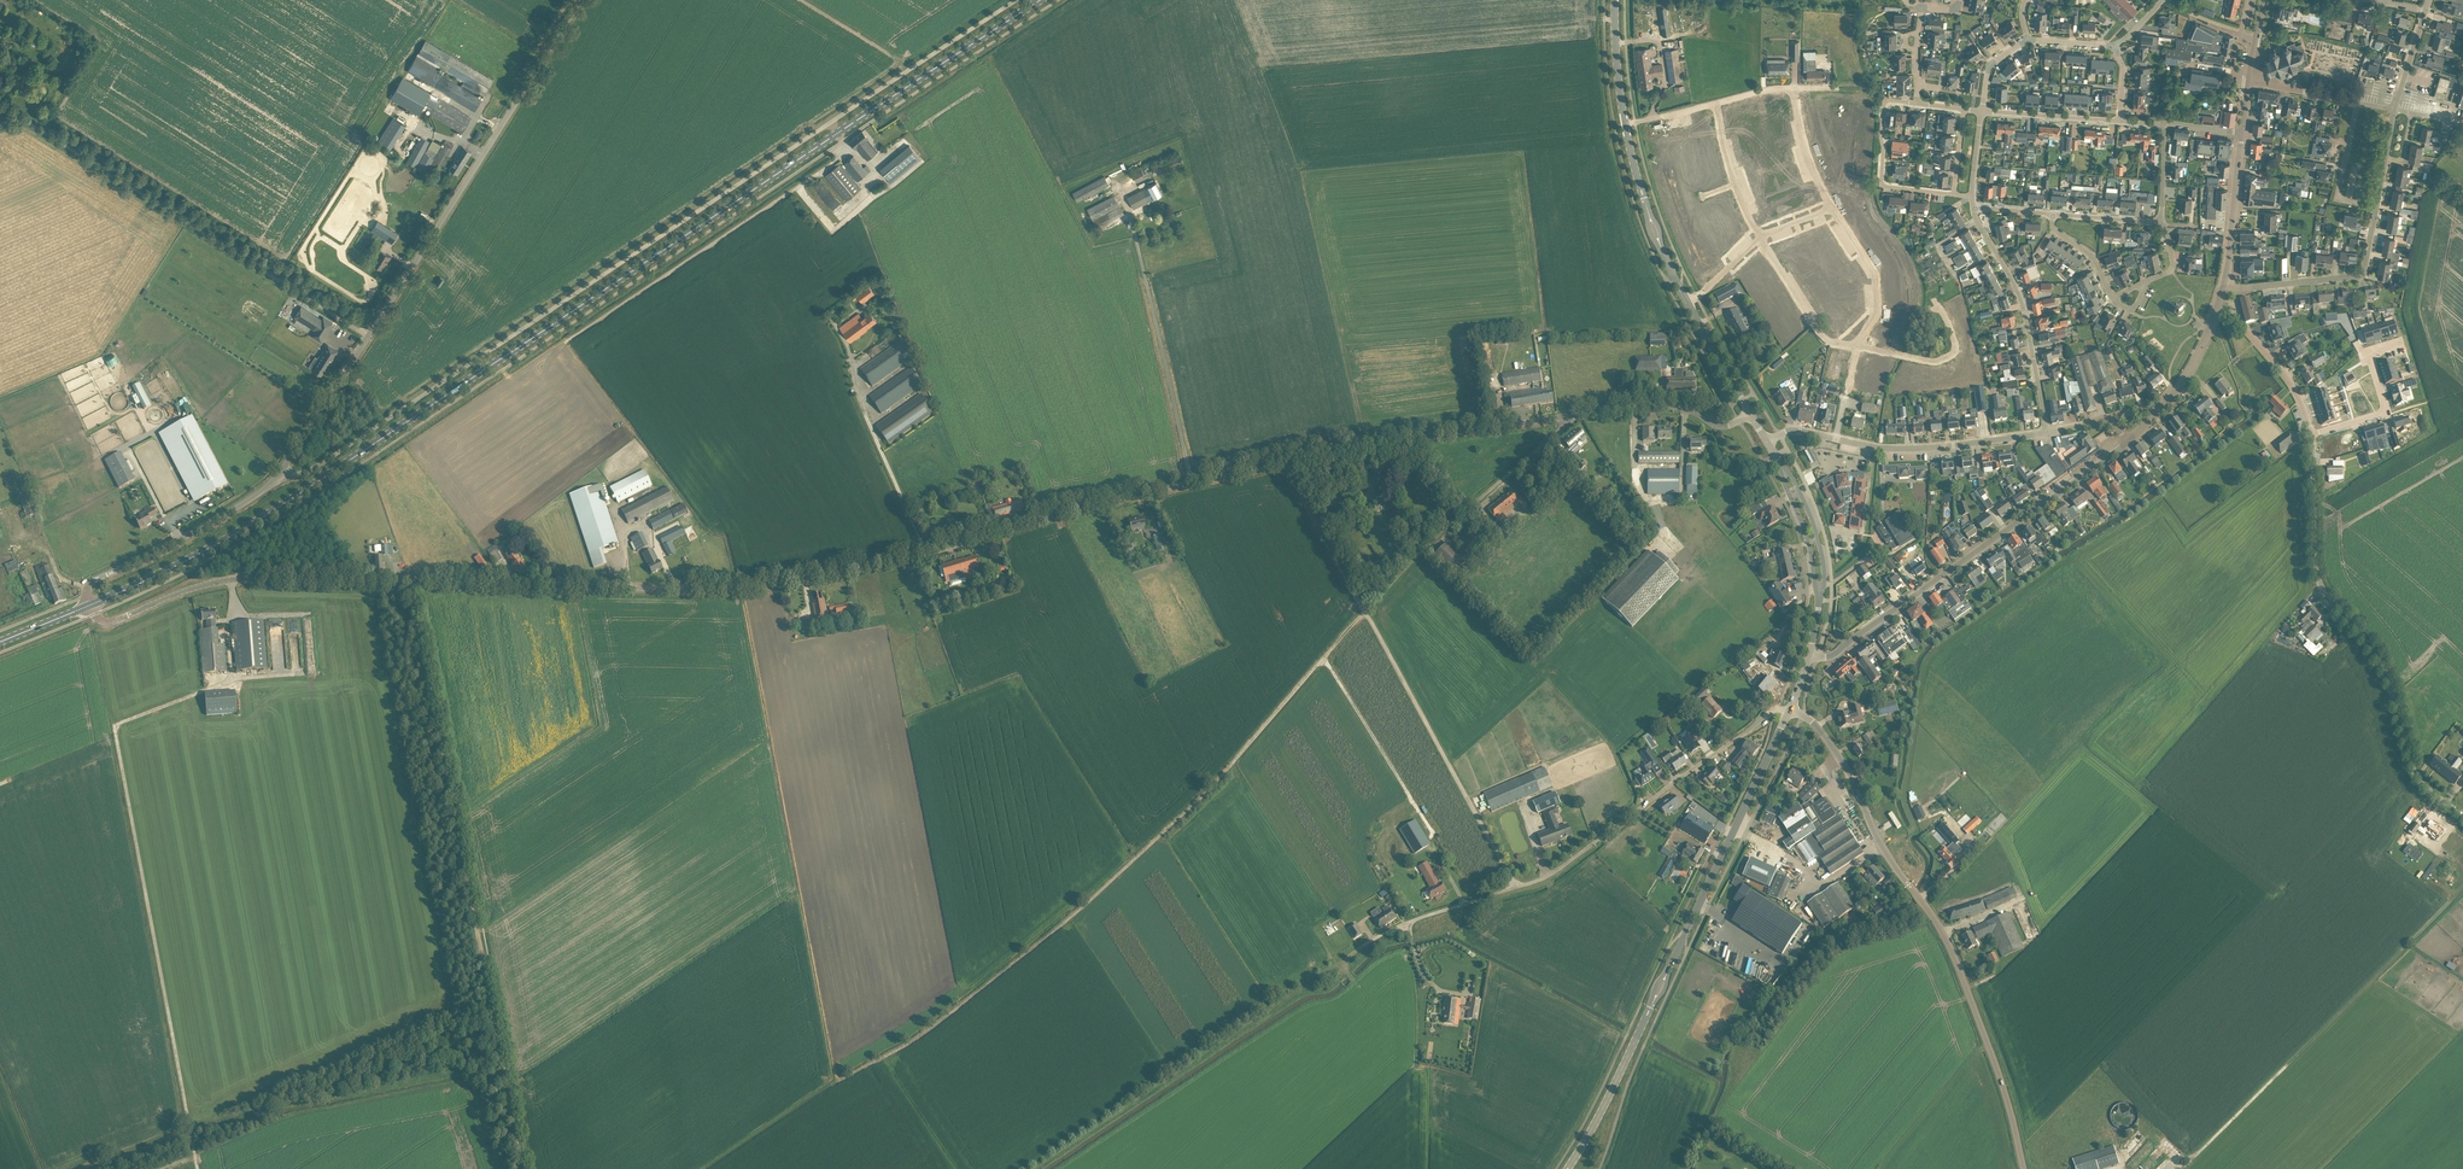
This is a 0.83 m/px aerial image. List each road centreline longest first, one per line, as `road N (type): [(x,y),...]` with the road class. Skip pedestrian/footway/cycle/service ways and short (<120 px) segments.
road 1 (residential): [(90,606),(110,622),(196,587),(251,578),(738,590),(927,555),(1281,462),(1441,434),(1660,407),(1720,427),(1739,421)]
road 2 (primary): [(90,606),(255,523),(1039,0)]
road 3 (unclassified): [(274,479),(319,465),(1016,0)]
road 4 (track): [(842,1081),(968,1000),(1081,909),(1224,773),(1323,659)]
road 5 (track): [(522,1168),(409,583)]
road 6 (track): [(229,679),(115,726),(197,1168)]
road 7 (tertiary): [(2024,1168),(1951,952),(1885,852),(1828,738),(1790,711)]
road 8 (unclassified): [(1362,946),(1555,873),(1765,715),(1790,711)]
road 9 (unclassified): [(369,336),(0,105)]
road 10 (unclassified): [(2462,814),(2412,767),(2385,670),(2322,586),(2312,435)]
road 11 (unclassified): [(369,336),(581,0)]
road 12 (tertiary): [(1811,655),(1838,652),(2128,441)]
road 13 (track): [(1515,888),(1366,613)]
road 14 (track): [(1366,613),(1451,521),(1576,415)]
road 15 (secondary): [(1669,968),(1790,711)]
road 16 (residential): [(2047,433),(1901,450),(1800,431),(1768,443)]
road 17 (track): [(1464,904),(1323,659)]
road 18 (residential): [(2047,433),(2021,300),(1973,207)]
road 19 (unclassified): [(90,606),(93,581),(224,515),(274,479)]
road 20 (track): [(1850,85),(1766,89),(1625,124)]
road 21 (secondary): [(1647,210),(1619,86),(1615,0)]
road 22 (residential): [(2225,283),(2363,276),(2376,206)]
road 23 (secondary): [(1568,1168),(1652,1004)]
road 24 (track): [(1366,613),(1281,462)]
road 25 (residential): [(2401,342),(2368,353),(2385,412),(2312,435)]
road 26 (unclassified): [(274,479),(369,336)]
road 27 (unclassified): [(2312,435),(2289,381),(2233,315),(2216,310)]
road 28 (tertiary): [(2128,441),(2182,386),(2216,310)]
road 29 (residential): [(1954,194),(1881,185),(1885,100)]
road 30 (residential): [(1856,347),(1823,338),(1760,237)]
road 31 (residential): [(1856,347),(1874,311),(1875,282),(1832,210)]
road 32 (tertiary): [(2225,283),(2243,133)]
road 33 (secondary): [(1819,601),(1818,541),(1780,463)]
road 34 (secondary): [(1780,463),(1807,532),(1819,601)]
road 35 (residential): [(1760,237),(1714,102)]
road 36 (residential): [(1948,314),(1957,344),(1939,361),(1856,347)]
road 37 (residential): [(2120,121),(1983,111)]
road 38 (residential): [(2357,102),(2338,193),(2376,206)]
road 39 (residential): [(1832,210),(1809,161),(1793,87)]
road 40 (secondary): [(1751,416),(1689,305)]

